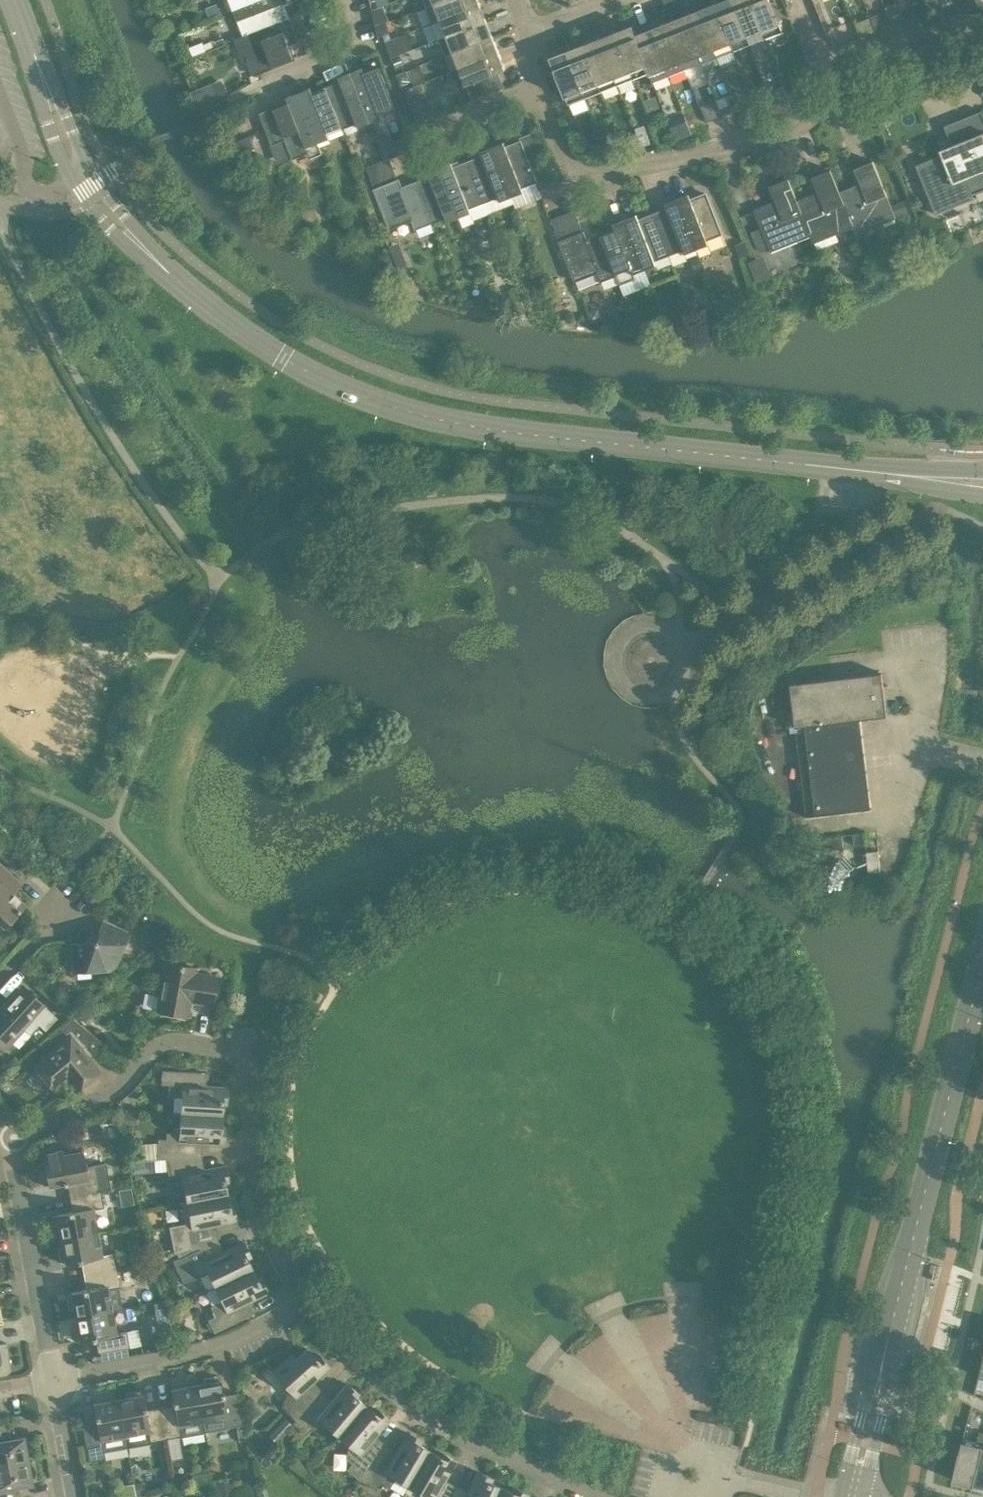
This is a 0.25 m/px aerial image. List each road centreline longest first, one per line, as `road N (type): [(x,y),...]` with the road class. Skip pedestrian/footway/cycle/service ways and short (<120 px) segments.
road 1 (tertiary): [(880,472),(449,421),(377,400),(286,357),(166,272),(96,199),(12,0)]
road 2 (tertiary): [(854,1496),(982,979)]
road 3 (residential): [(308,1297),(267,1215),(256,1154),(260,1064),(241,1048),(171,1038),(105,1092),(10,1136)]
road 4 (residential): [(831,76),(824,103),(805,122),(588,174),(567,163),(537,89)]
road 5 (residential): [(604,1496),(444,1424),(357,1355),(308,1297)]
road 6 (residential): [(53,1374),(212,1343),(308,1297)]
road 7 (residential): [(53,1374),(10,1136)]
road 8 (residential): [(982,18),(903,33),(831,76)]
road 9 (residential): [(253,94),(343,49),(338,0)]
road 10 (residential): [(75,1496),(53,1374)]
road 11 (residential): [(537,89),(422,133)]

